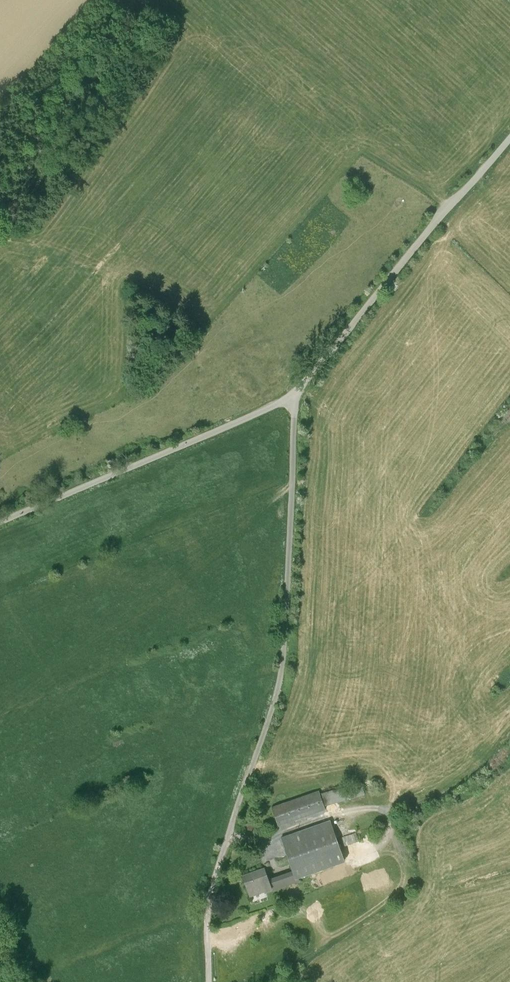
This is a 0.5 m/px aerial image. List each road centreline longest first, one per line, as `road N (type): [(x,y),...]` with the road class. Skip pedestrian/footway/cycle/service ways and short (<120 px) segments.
road 1 (unclassified): [(208,981),(210,912),(279,679),(297,391)]
road 2 (unclassified): [(509,145),(297,391)]
road 3 (unclassified): [(297,391),(0,519)]

